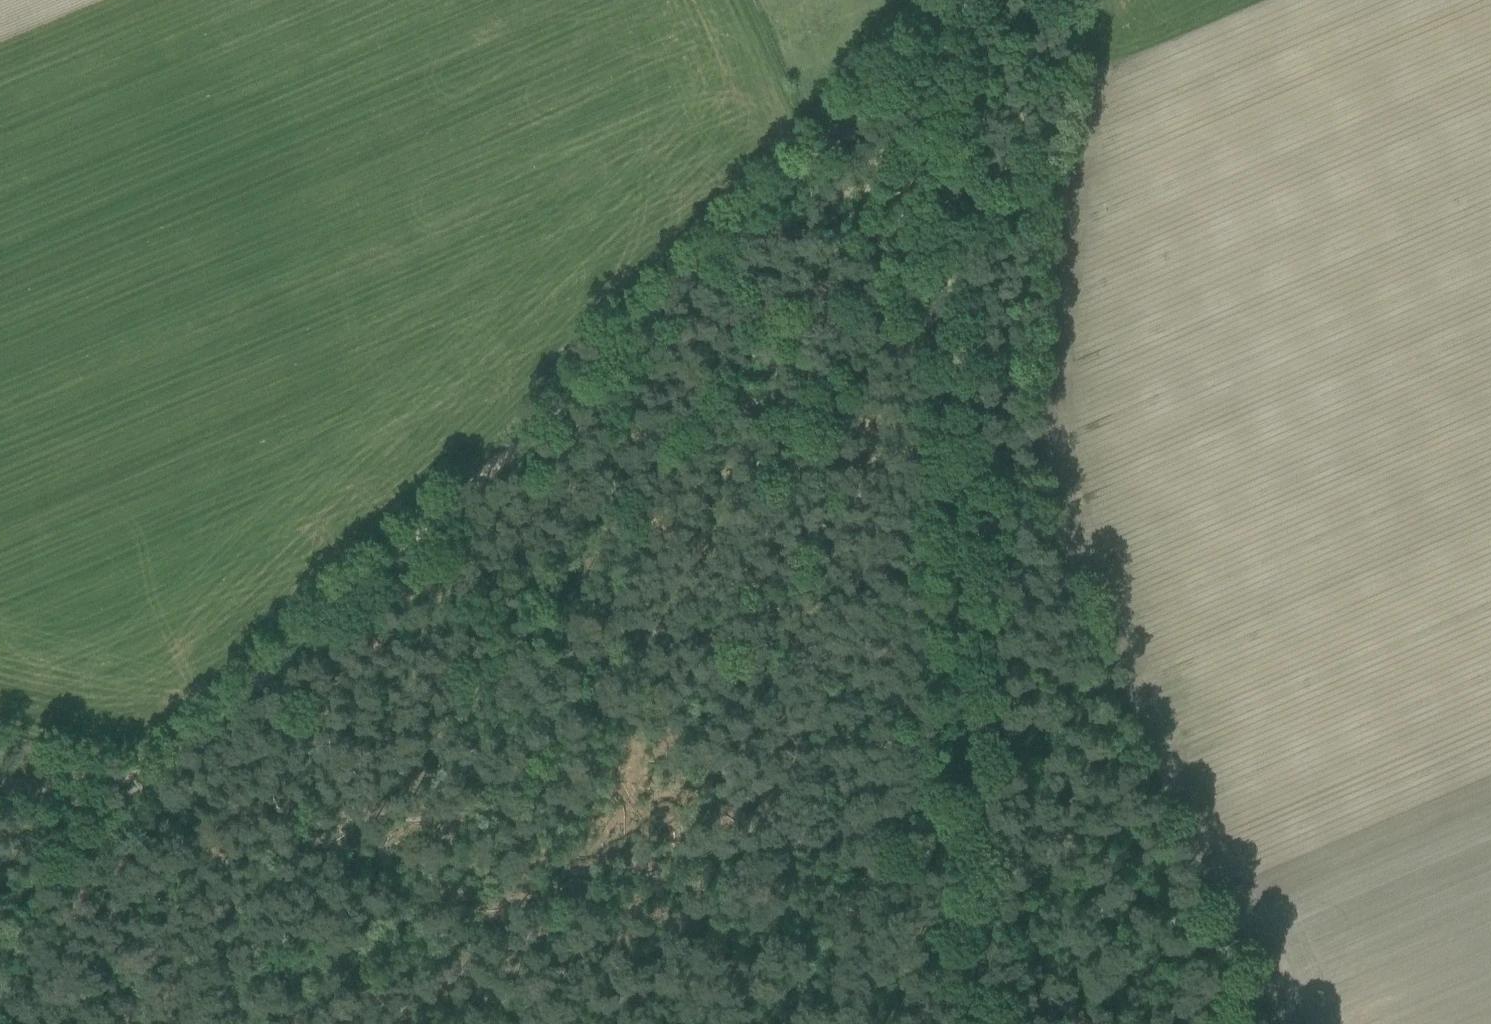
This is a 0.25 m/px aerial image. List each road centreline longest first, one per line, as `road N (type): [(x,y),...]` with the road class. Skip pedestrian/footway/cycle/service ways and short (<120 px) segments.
road 1 (track): [(166,774),(920,35)]
road 2 (track): [(931,0),(982,1023)]
road 3 (track): [(0,921),(166,774)]
road 4 (track): [(0,781),(49,791),(166,774)]

